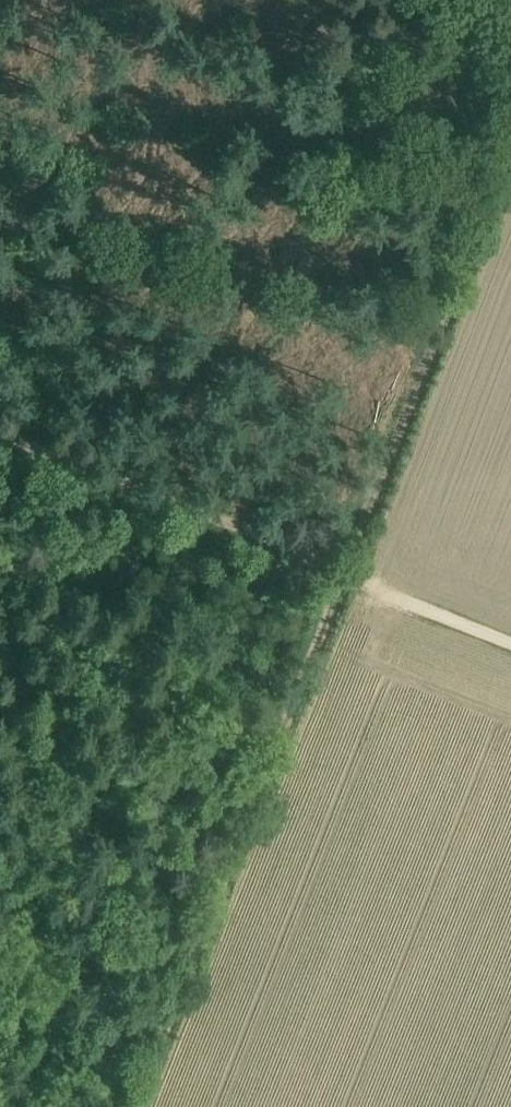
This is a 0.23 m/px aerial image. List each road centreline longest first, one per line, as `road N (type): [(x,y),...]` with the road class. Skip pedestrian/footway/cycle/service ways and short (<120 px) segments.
road 1 (track): [(152,1106),(365,586)]
road 2 (track): [(365,586),(510,205)]
road 3 (track): [(0,436),(365,586)]
road 4 (track): [(510,644),(368,587)]

